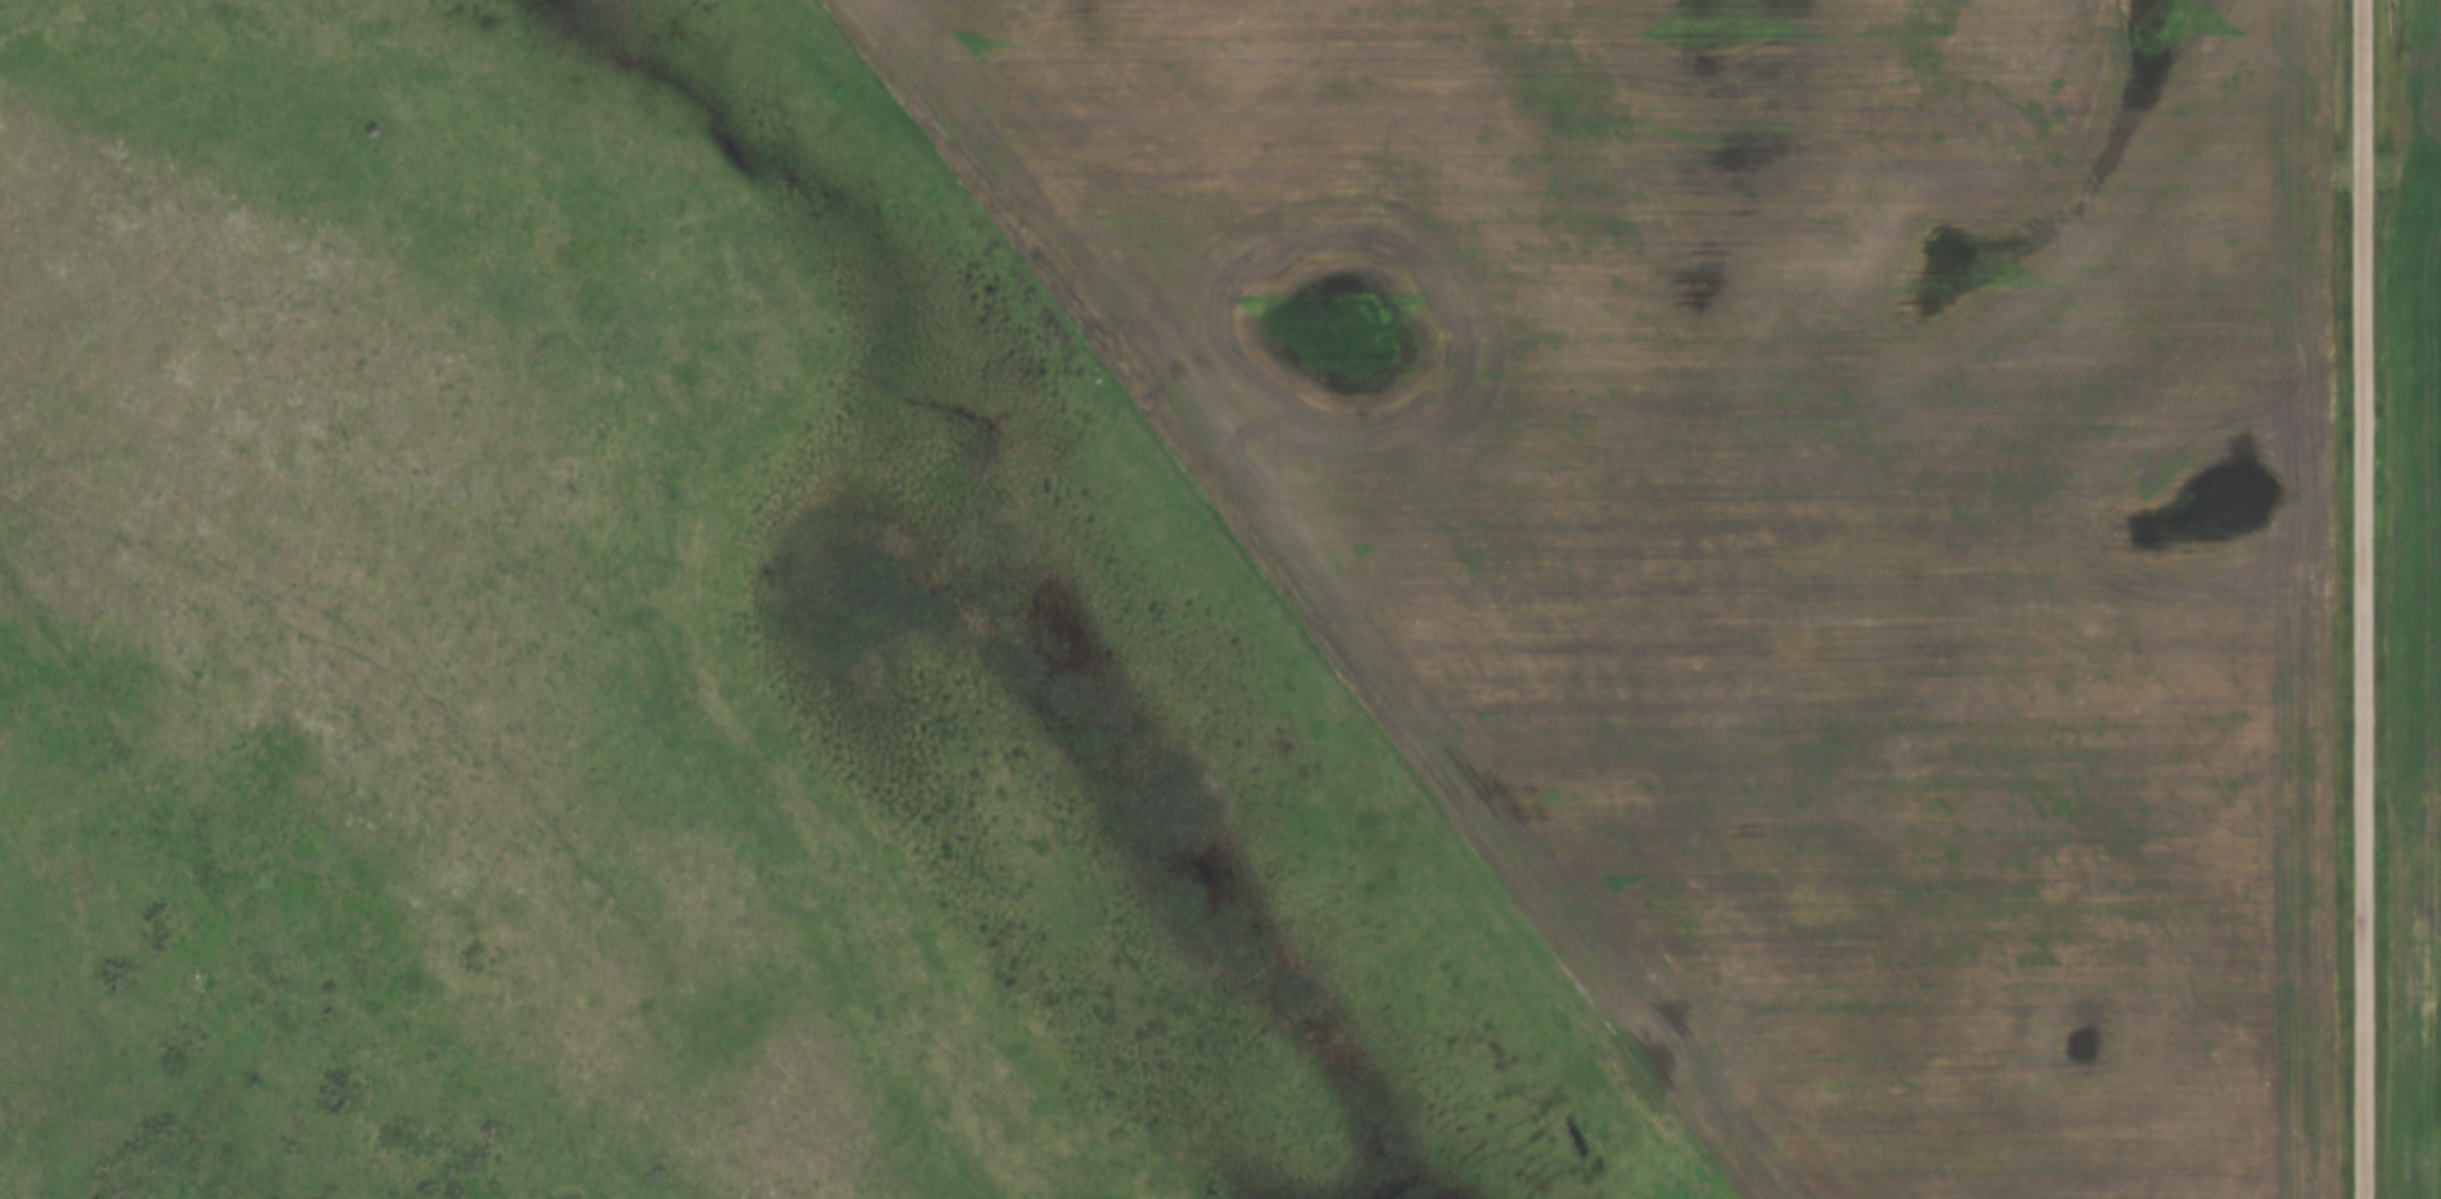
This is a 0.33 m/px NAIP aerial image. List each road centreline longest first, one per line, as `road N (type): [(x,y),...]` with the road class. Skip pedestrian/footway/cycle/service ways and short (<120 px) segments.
road 1 (residential): [(2366,1198),(2364,0)]

